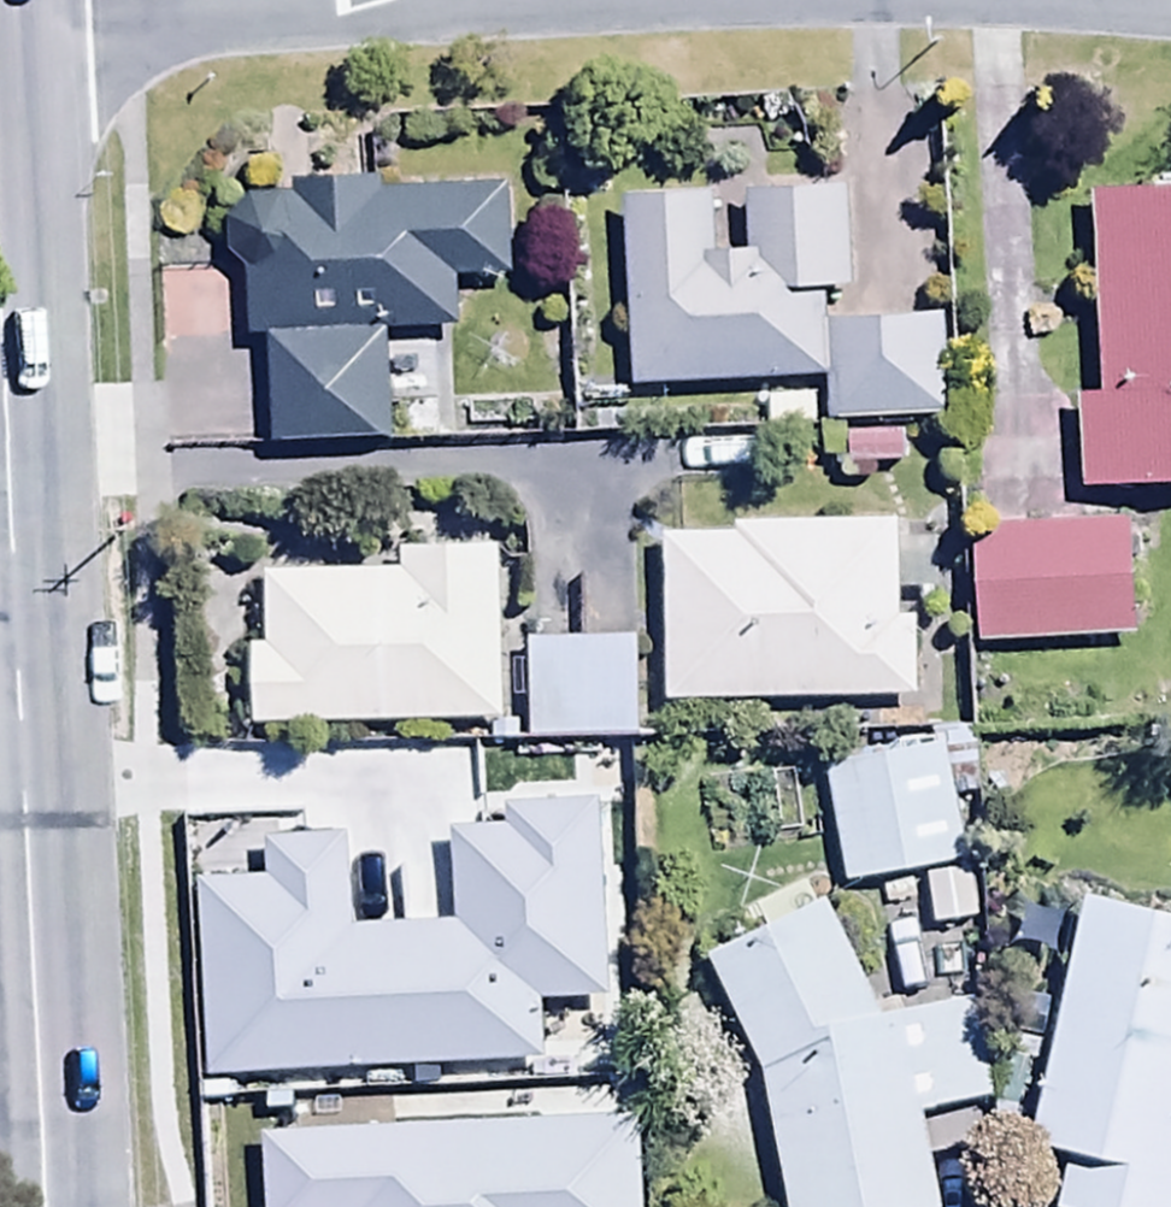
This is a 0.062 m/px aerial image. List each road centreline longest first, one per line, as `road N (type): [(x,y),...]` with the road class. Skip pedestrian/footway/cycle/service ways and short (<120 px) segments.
road 1 (secondary): [(44,1206),(0,355)]

